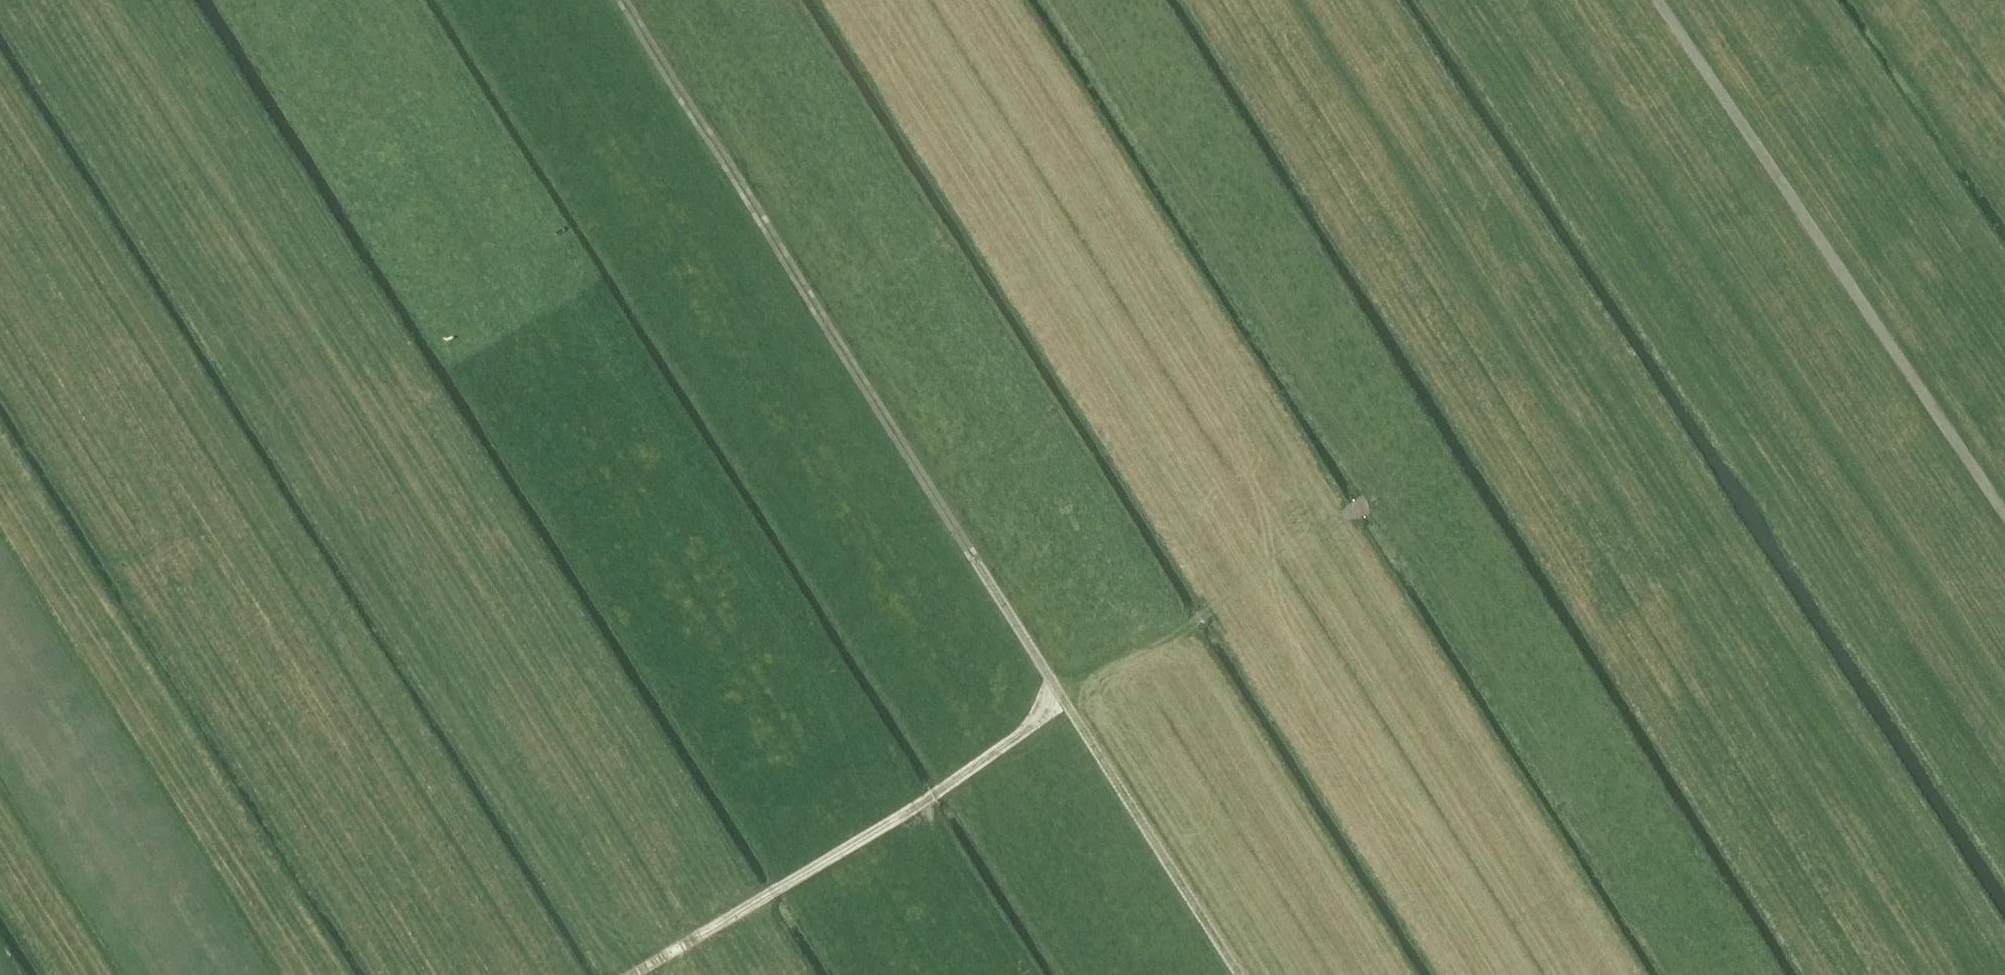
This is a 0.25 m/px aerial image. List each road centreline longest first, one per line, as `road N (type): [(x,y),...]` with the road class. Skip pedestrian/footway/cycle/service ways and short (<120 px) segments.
road 1 (track): [(1238,974),(619,0)]
road 2 (track): [(2004,517),(1660,0)]
road 3 (track): [(1062,700),(937,792),(644,974)]

